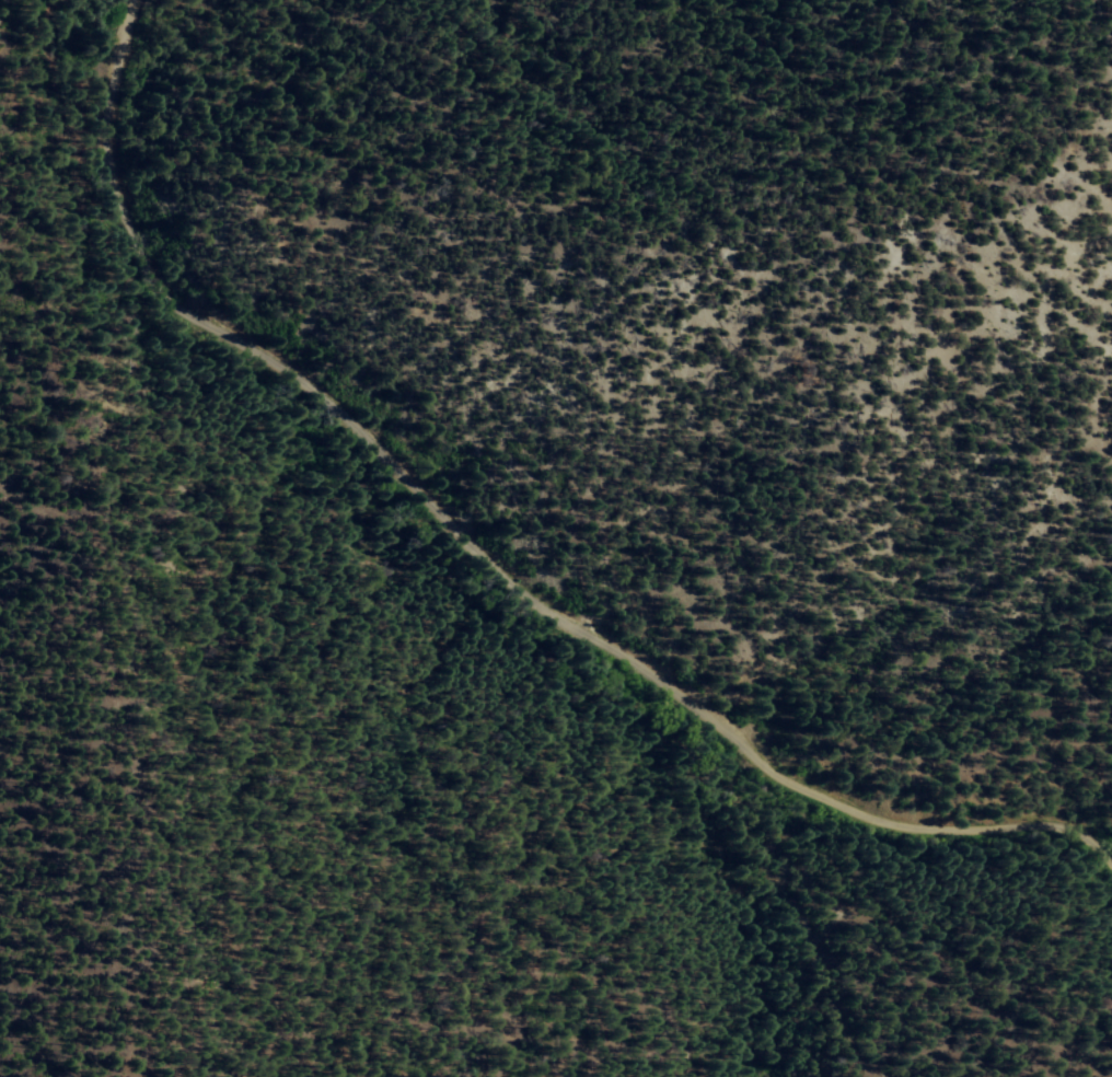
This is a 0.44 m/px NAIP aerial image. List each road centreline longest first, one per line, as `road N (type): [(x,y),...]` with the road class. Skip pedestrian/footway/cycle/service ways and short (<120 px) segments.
road 1 (track): [(134,0),(107,220),(199,336),(367,487),(765,737),(1111,803)]

